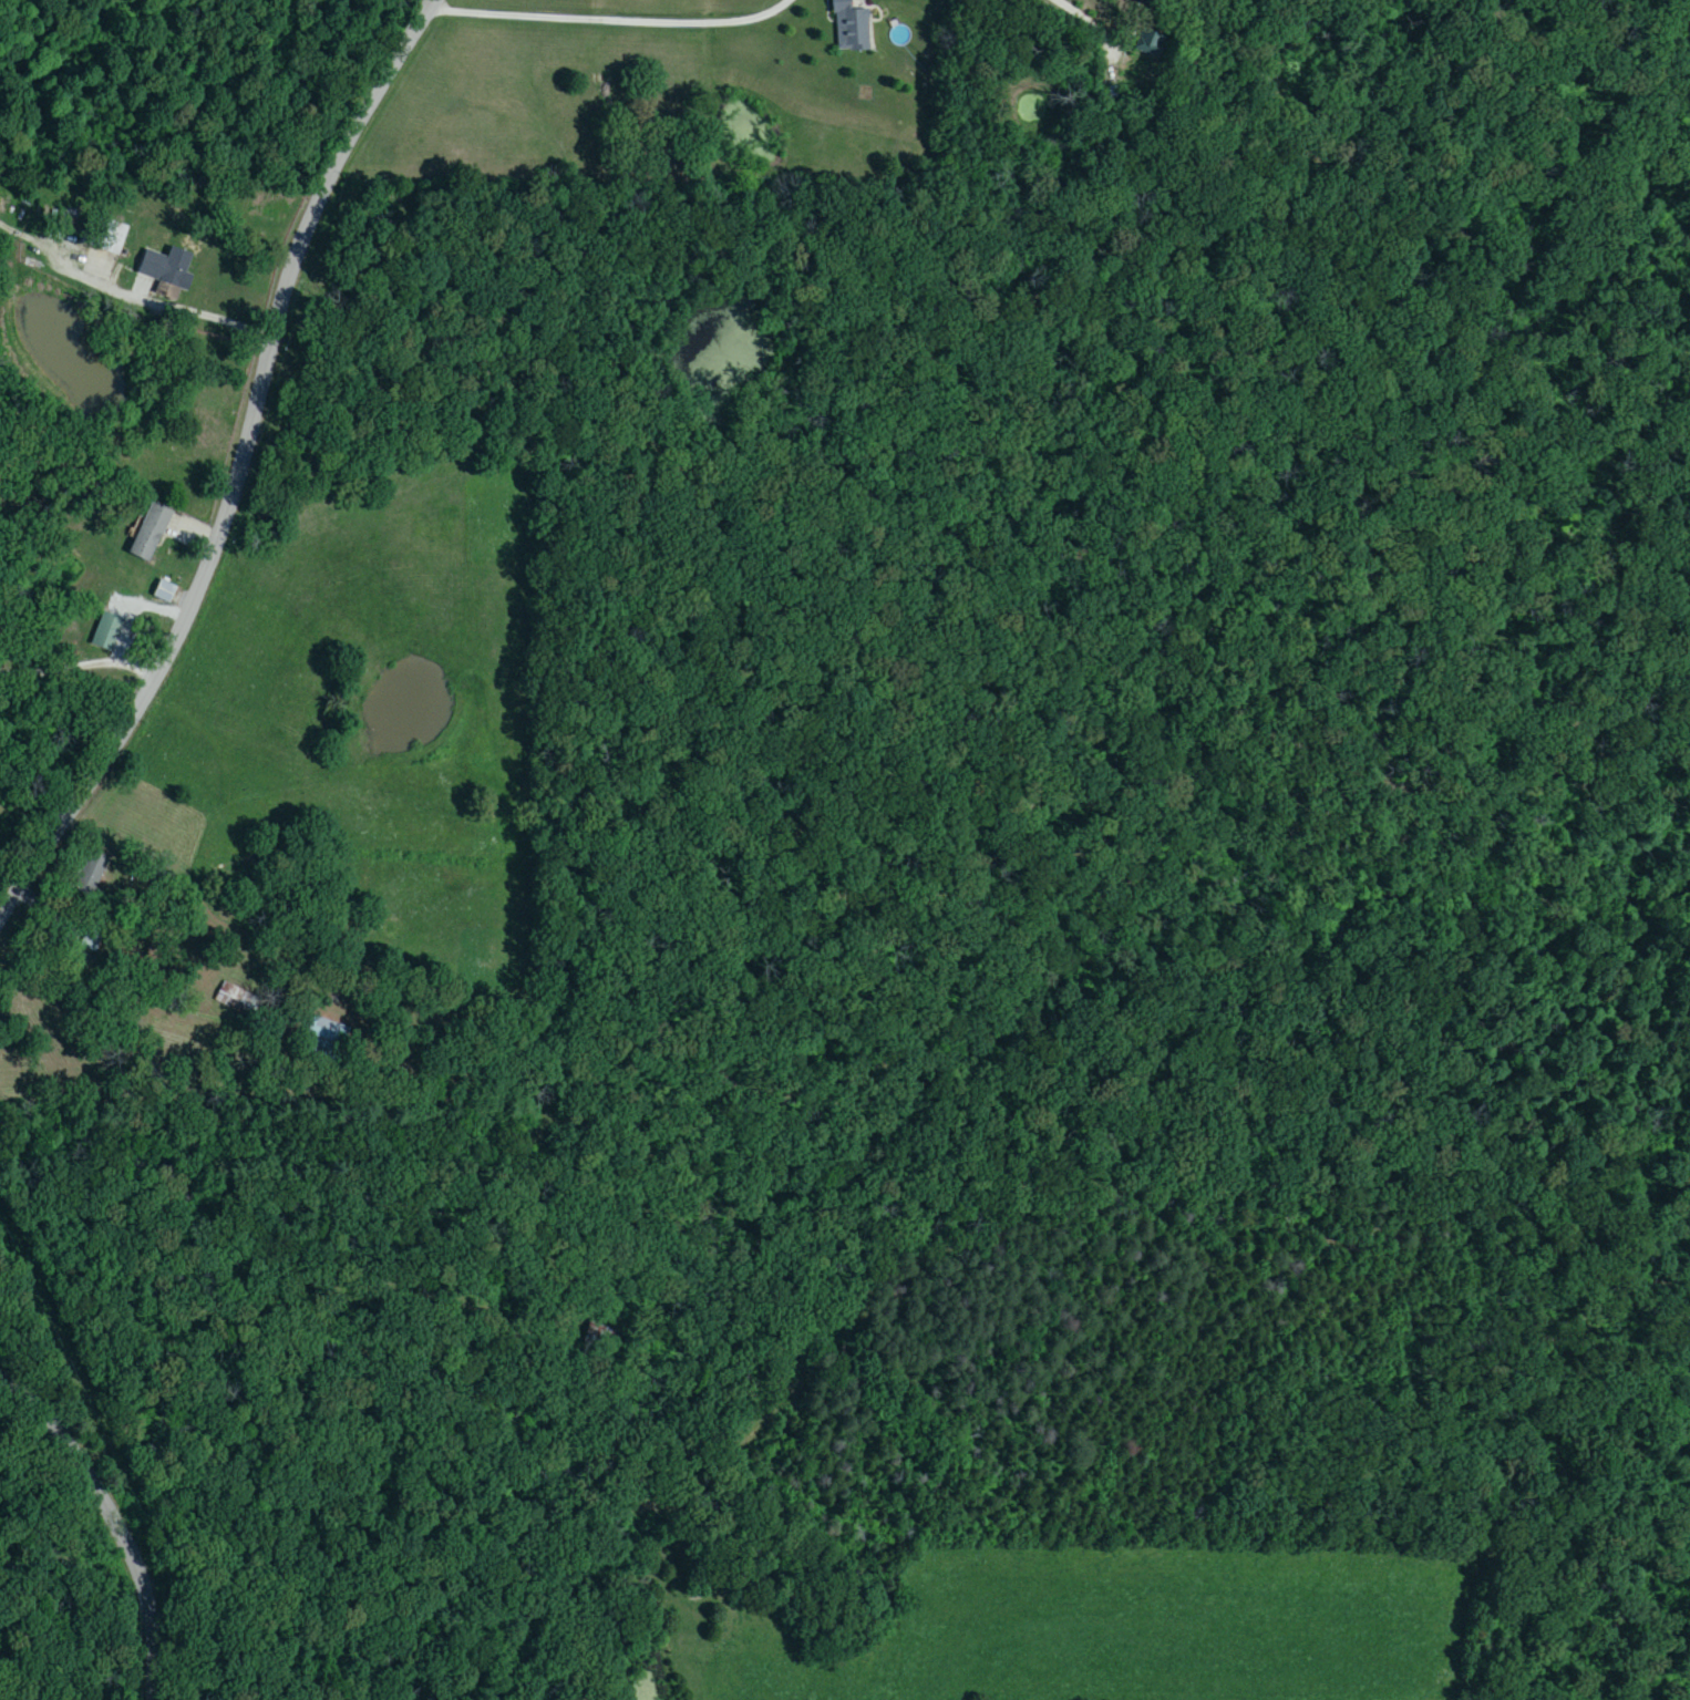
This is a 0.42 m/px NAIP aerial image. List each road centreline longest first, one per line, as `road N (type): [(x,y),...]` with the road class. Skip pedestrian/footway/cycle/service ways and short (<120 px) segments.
road 1 (residential): [(0,919),(157,678),(195,604),(260,406),(312,205),(430,0)]
road 2 (residential): [(150,1699),(146,1585),(99,1472),(74,1433),(0,1371)]
road 3 (residential): [(110,751),(227,810),(351,765)]

